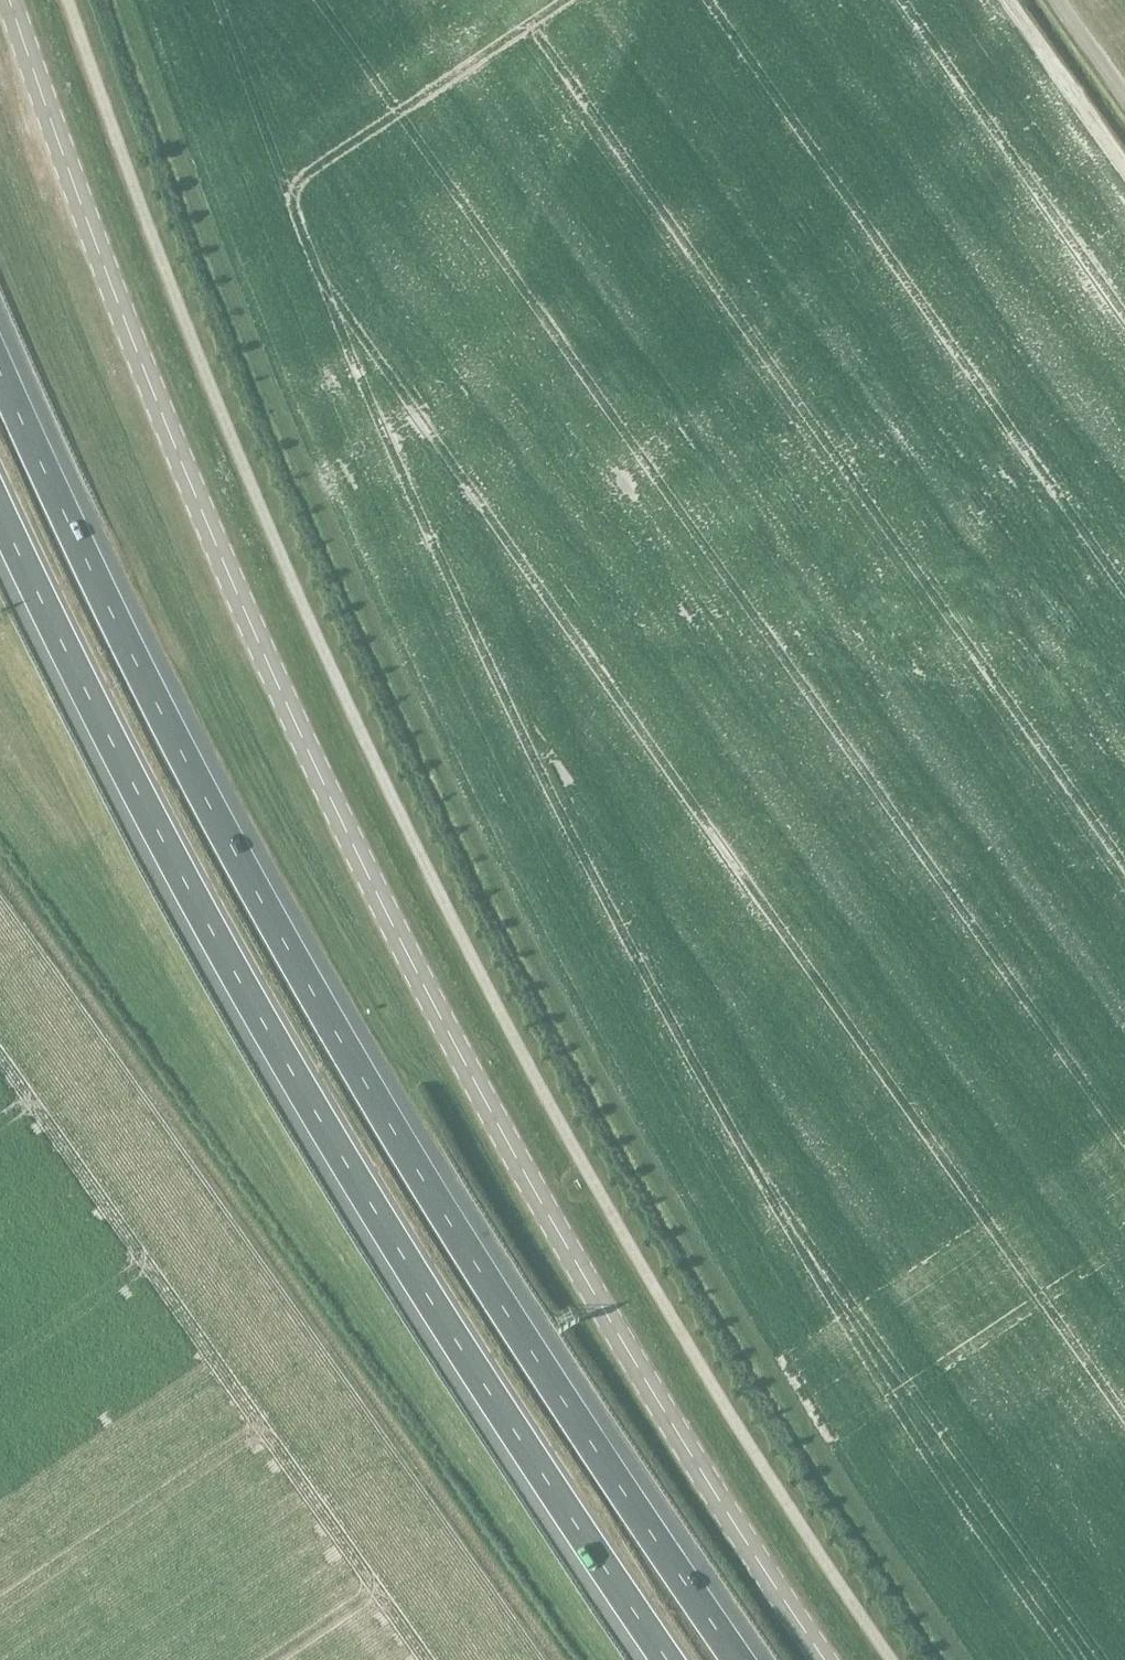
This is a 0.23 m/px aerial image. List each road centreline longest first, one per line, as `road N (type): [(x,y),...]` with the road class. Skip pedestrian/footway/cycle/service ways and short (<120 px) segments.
road 1 (tertiary): [(826,1659),(617,1330),(382,906),(167,430),(11,0)]
road 2 (motorway): [(738,1659),(450,1224),(287,944),(136,663),(0,369)]
road 3 (motorway): [(0,511),(91,701),(309,1100),(667,1659)]

